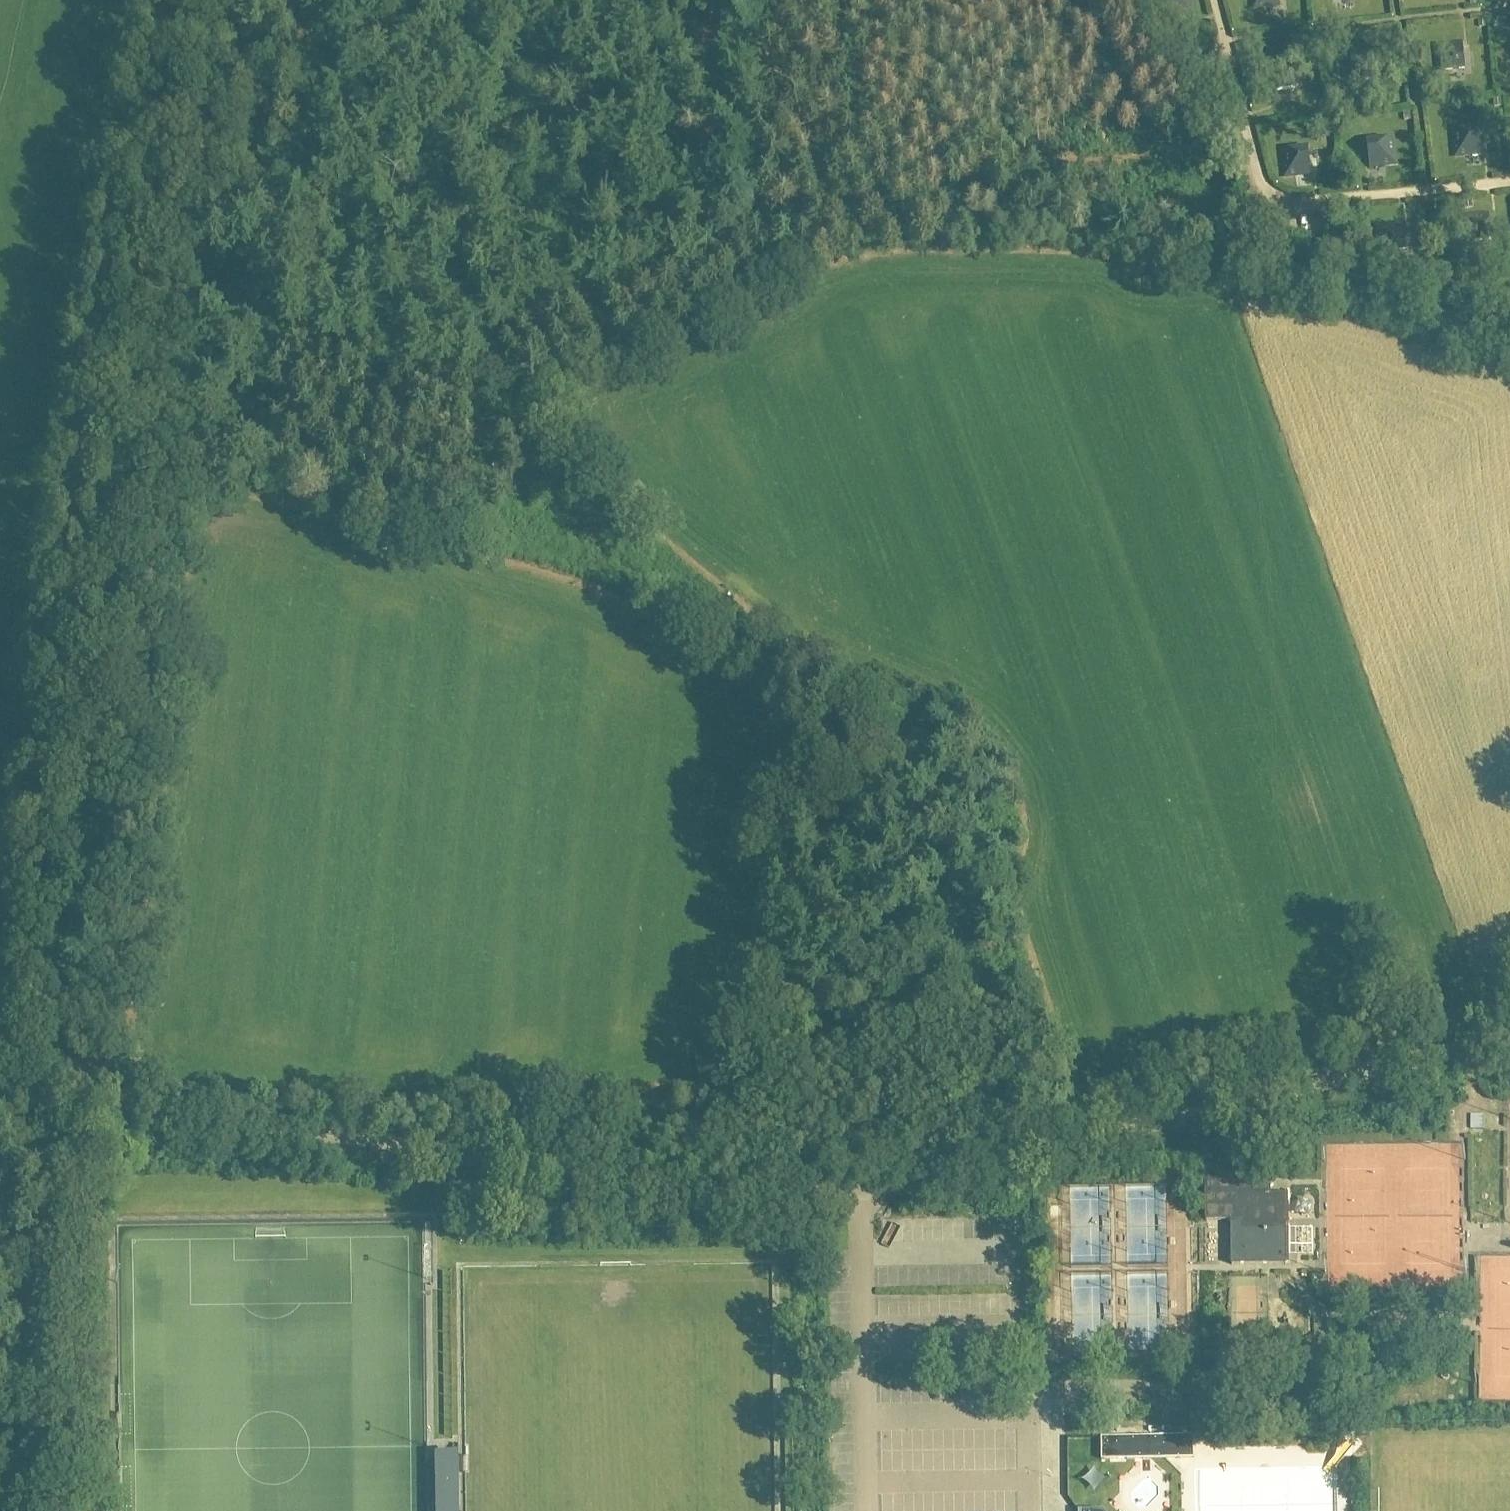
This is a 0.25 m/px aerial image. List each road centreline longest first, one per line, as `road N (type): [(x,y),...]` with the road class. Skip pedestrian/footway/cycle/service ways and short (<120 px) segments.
road 1 (tertiary): [(0,1094),(145,1103),(717,1190),(802,1194),(967,1167),(1509,1036)]
road 2 (track): [(60,1095),(232,0)]
road 3 (track): [(60,1095),(66,1419)]

